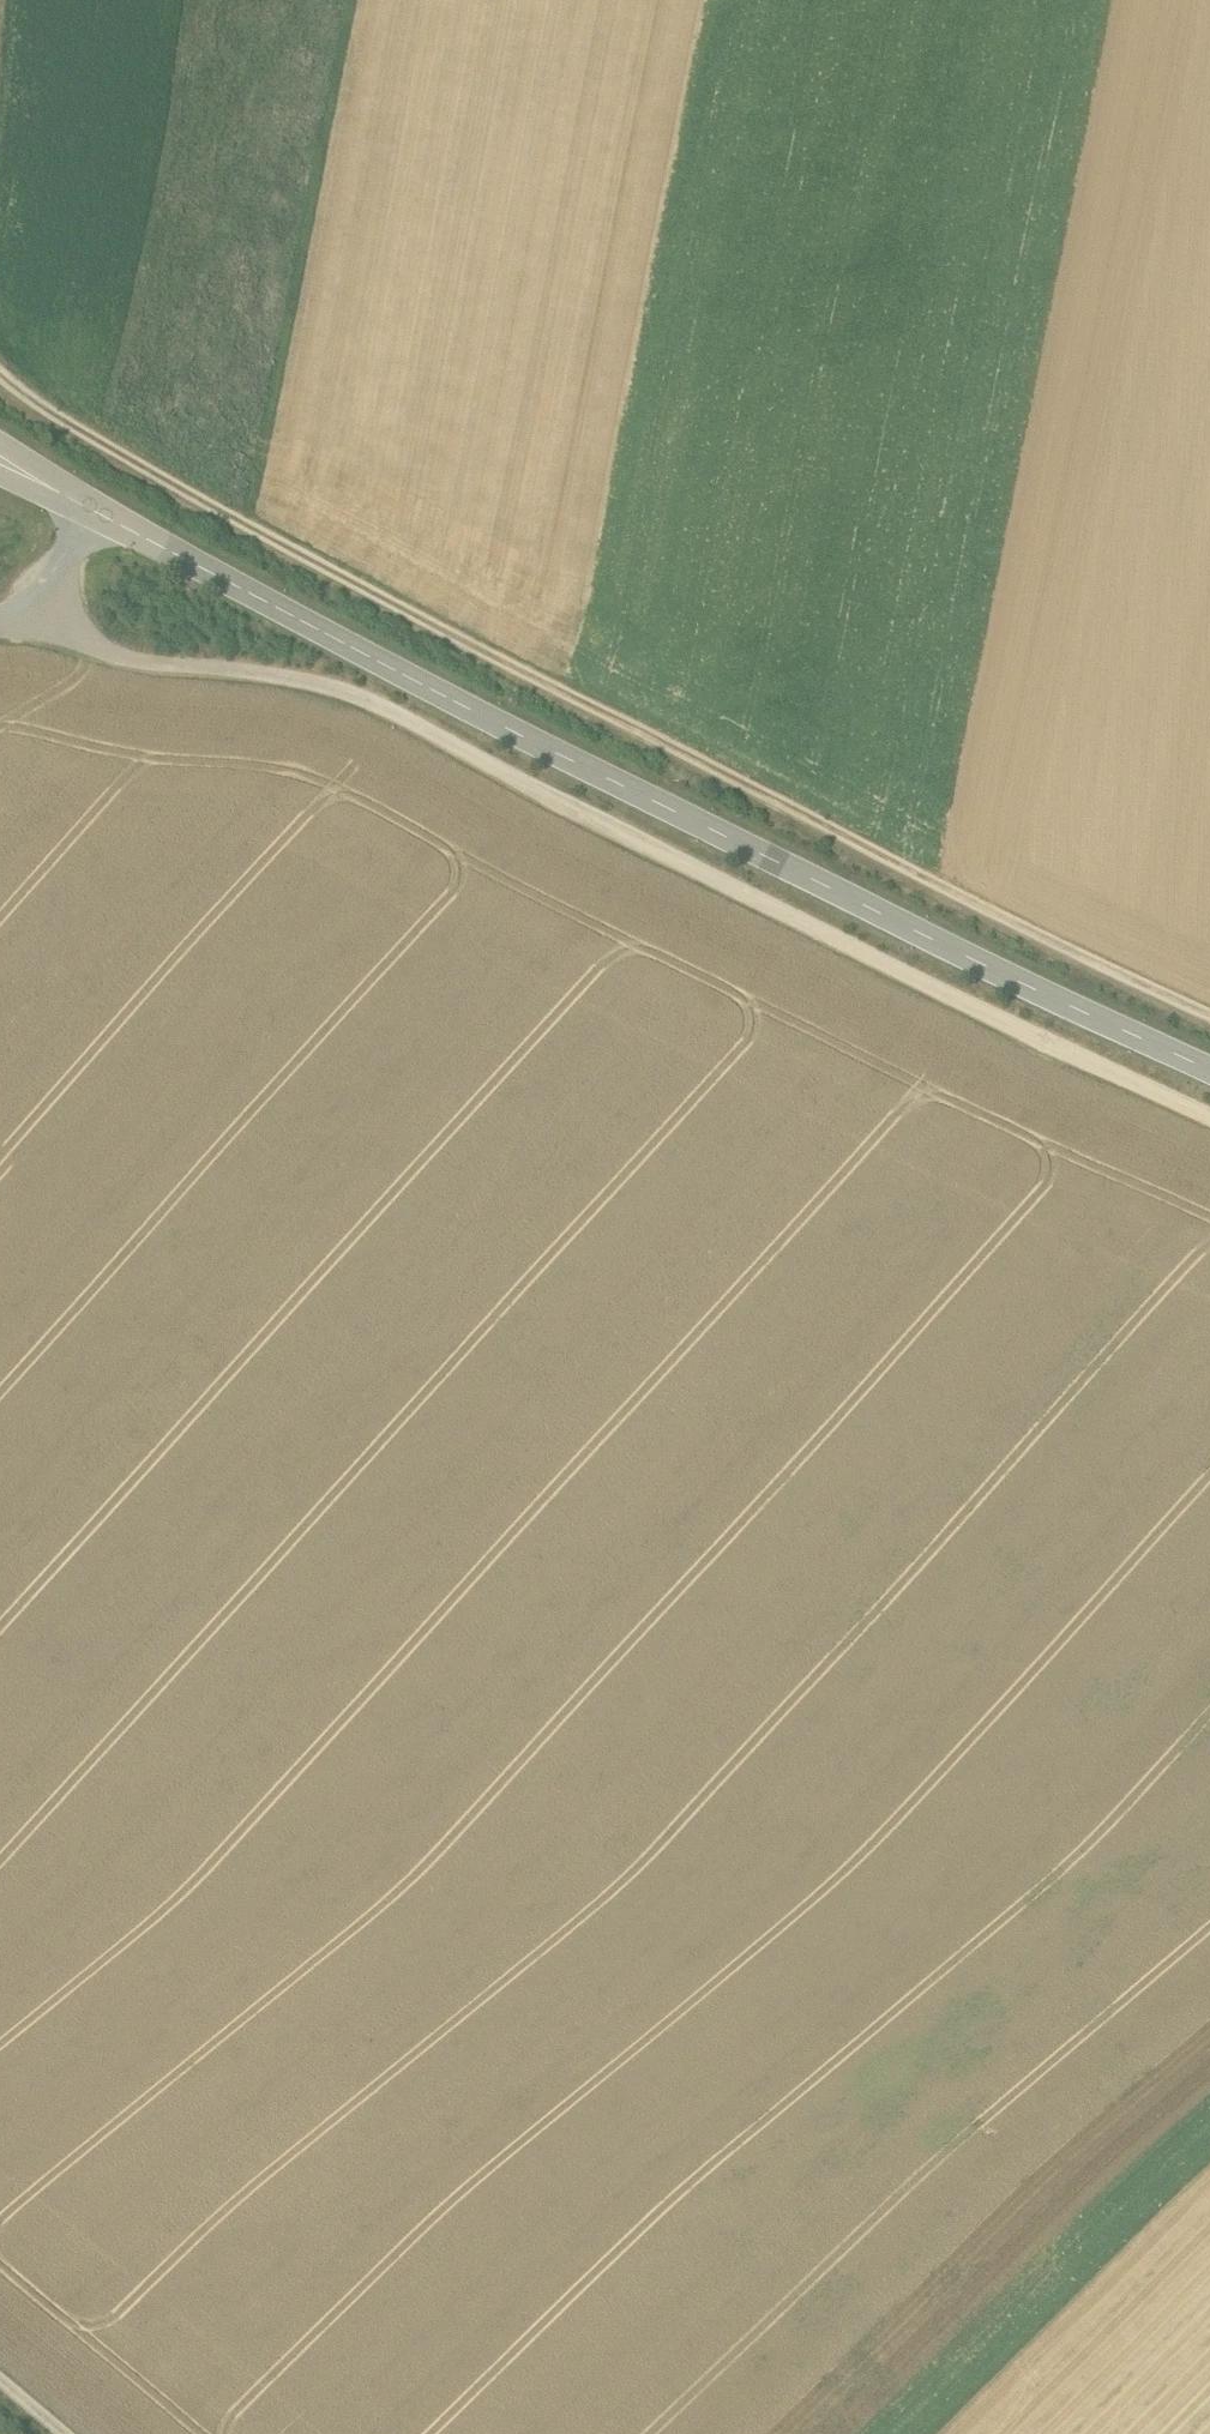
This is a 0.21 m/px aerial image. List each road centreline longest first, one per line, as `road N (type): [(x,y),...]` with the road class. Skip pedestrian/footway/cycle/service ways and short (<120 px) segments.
road 1 (track): [(1209,1045),(866,881),(340,608),(0,409)]
road 2 (track): [(1209,1149),(1077,1093),(395,746),(340,724),(256,705),(108,689),(73,659),(70,628)]
road 3 (tertiary): [(1209,1100),(827,921),(103,549)]
road 4 (track): [(103,549),(70,628),(0,660)]
road 5 (tertiary): [(103,549),(0,483)]

